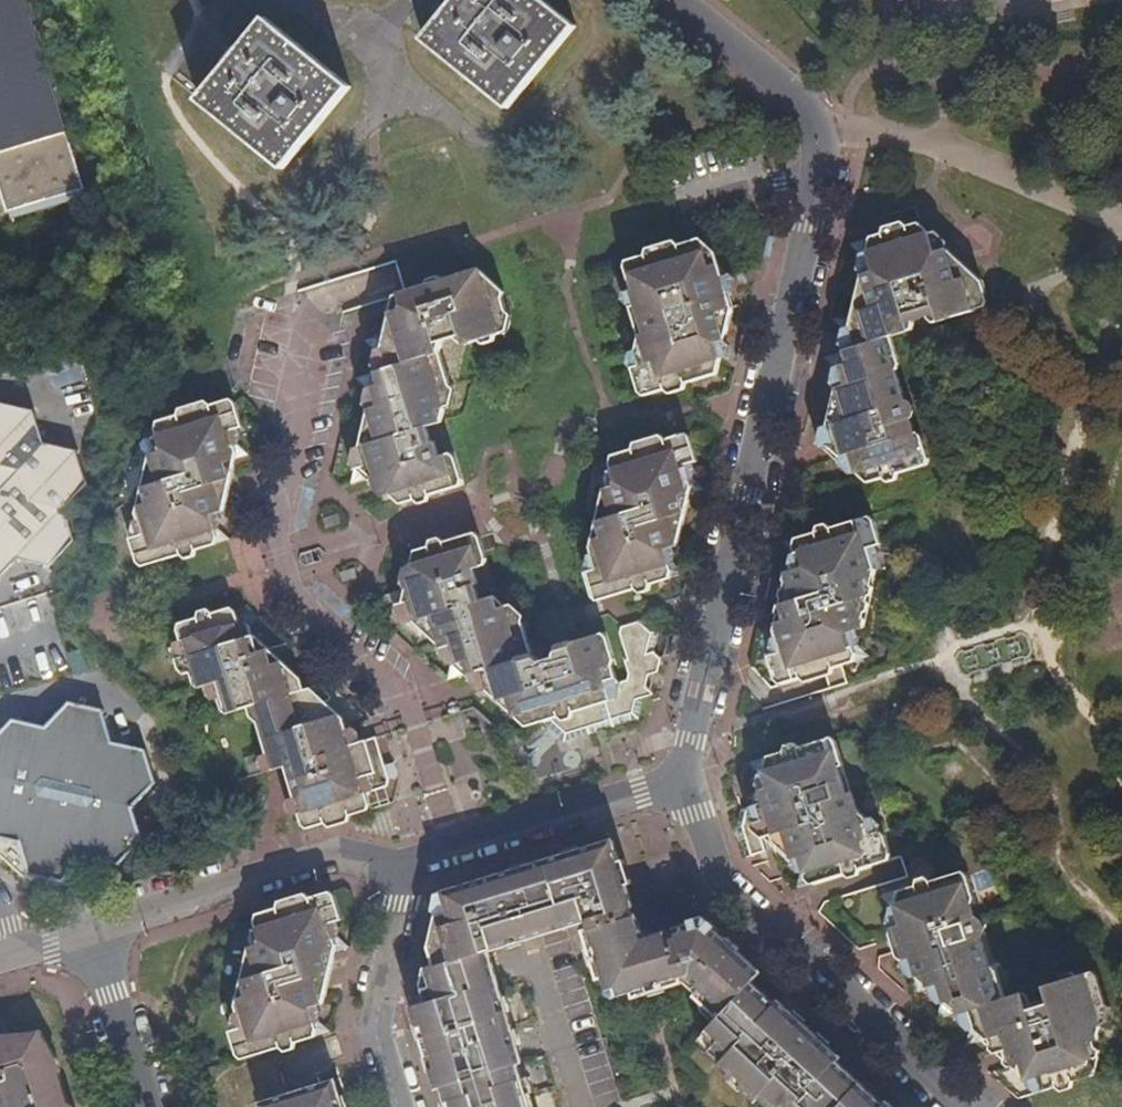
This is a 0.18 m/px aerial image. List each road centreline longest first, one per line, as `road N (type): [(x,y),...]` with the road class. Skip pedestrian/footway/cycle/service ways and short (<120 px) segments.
road 1 (residential): [(684,783),(741,493),(806,224),(810,128),(794,97),(678,0)]
road 2 (residential): [(684,783),(721,877),(967,1106)]
road 3 (residential): [(399,865),(321,857),(90,935)]
road 4 (residential): [(684,783),(399,865)]
road 5 (residential): [(396,1106),(375,1037),(401,904),(399,865)]
road 6 (residential): [(146,1106),(90,935)]

